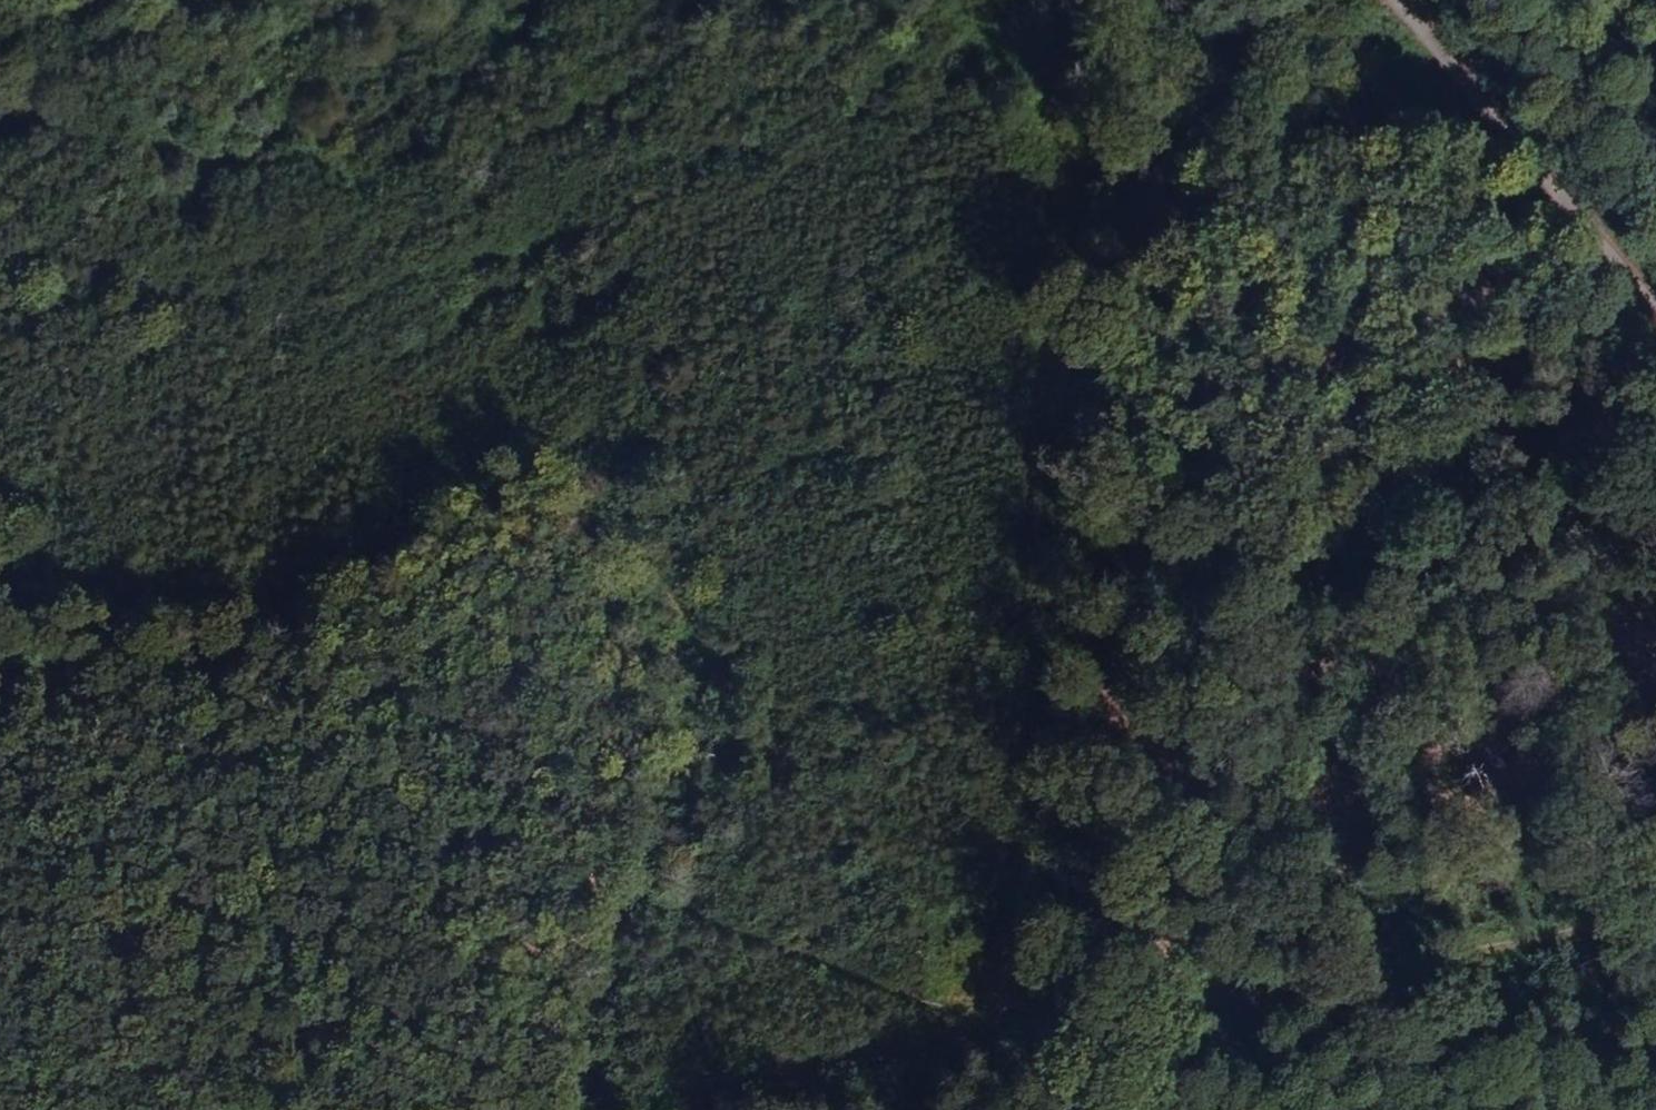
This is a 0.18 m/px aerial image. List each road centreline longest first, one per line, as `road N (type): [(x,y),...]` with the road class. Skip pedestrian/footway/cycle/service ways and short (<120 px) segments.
road 1 (track): [(220,0),(567,448),(766,724),(1022,1030)]
road 2 (track): [(1655,309),(1399,0)]

